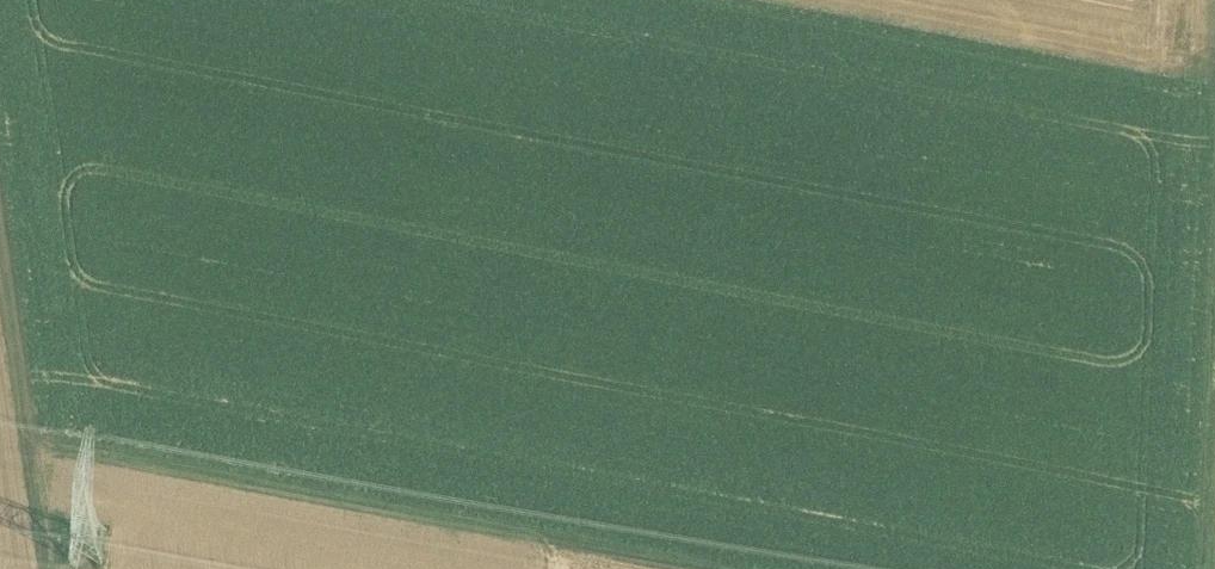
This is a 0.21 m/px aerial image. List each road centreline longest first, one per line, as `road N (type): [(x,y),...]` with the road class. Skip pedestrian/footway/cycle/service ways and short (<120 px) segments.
road 1 (track): [(711,568),(40,445)]
road 2 (track): [(0,190),(60,568)]

